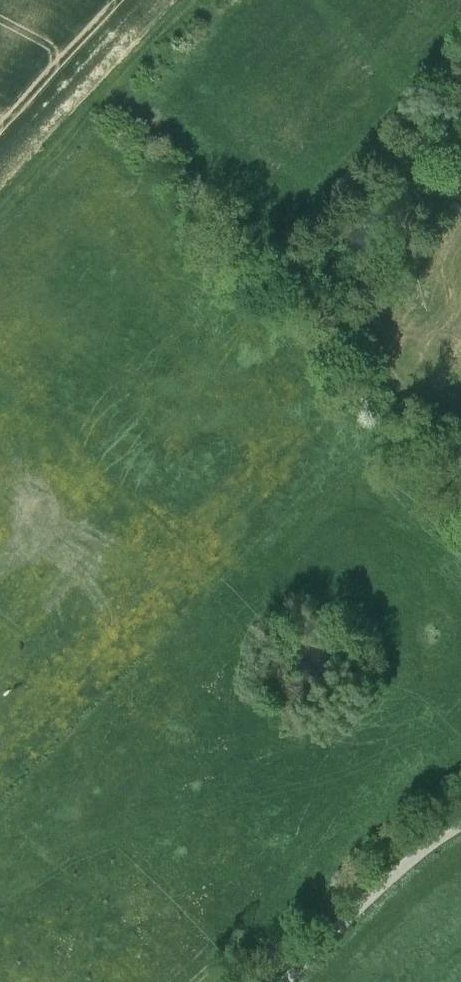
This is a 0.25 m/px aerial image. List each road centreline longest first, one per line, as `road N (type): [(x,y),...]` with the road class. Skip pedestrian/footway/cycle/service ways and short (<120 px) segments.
road 1 (track): [(0,214),(209,0)]
road 2 (unclassified): [(460,825),(347,911),(283,981)]

